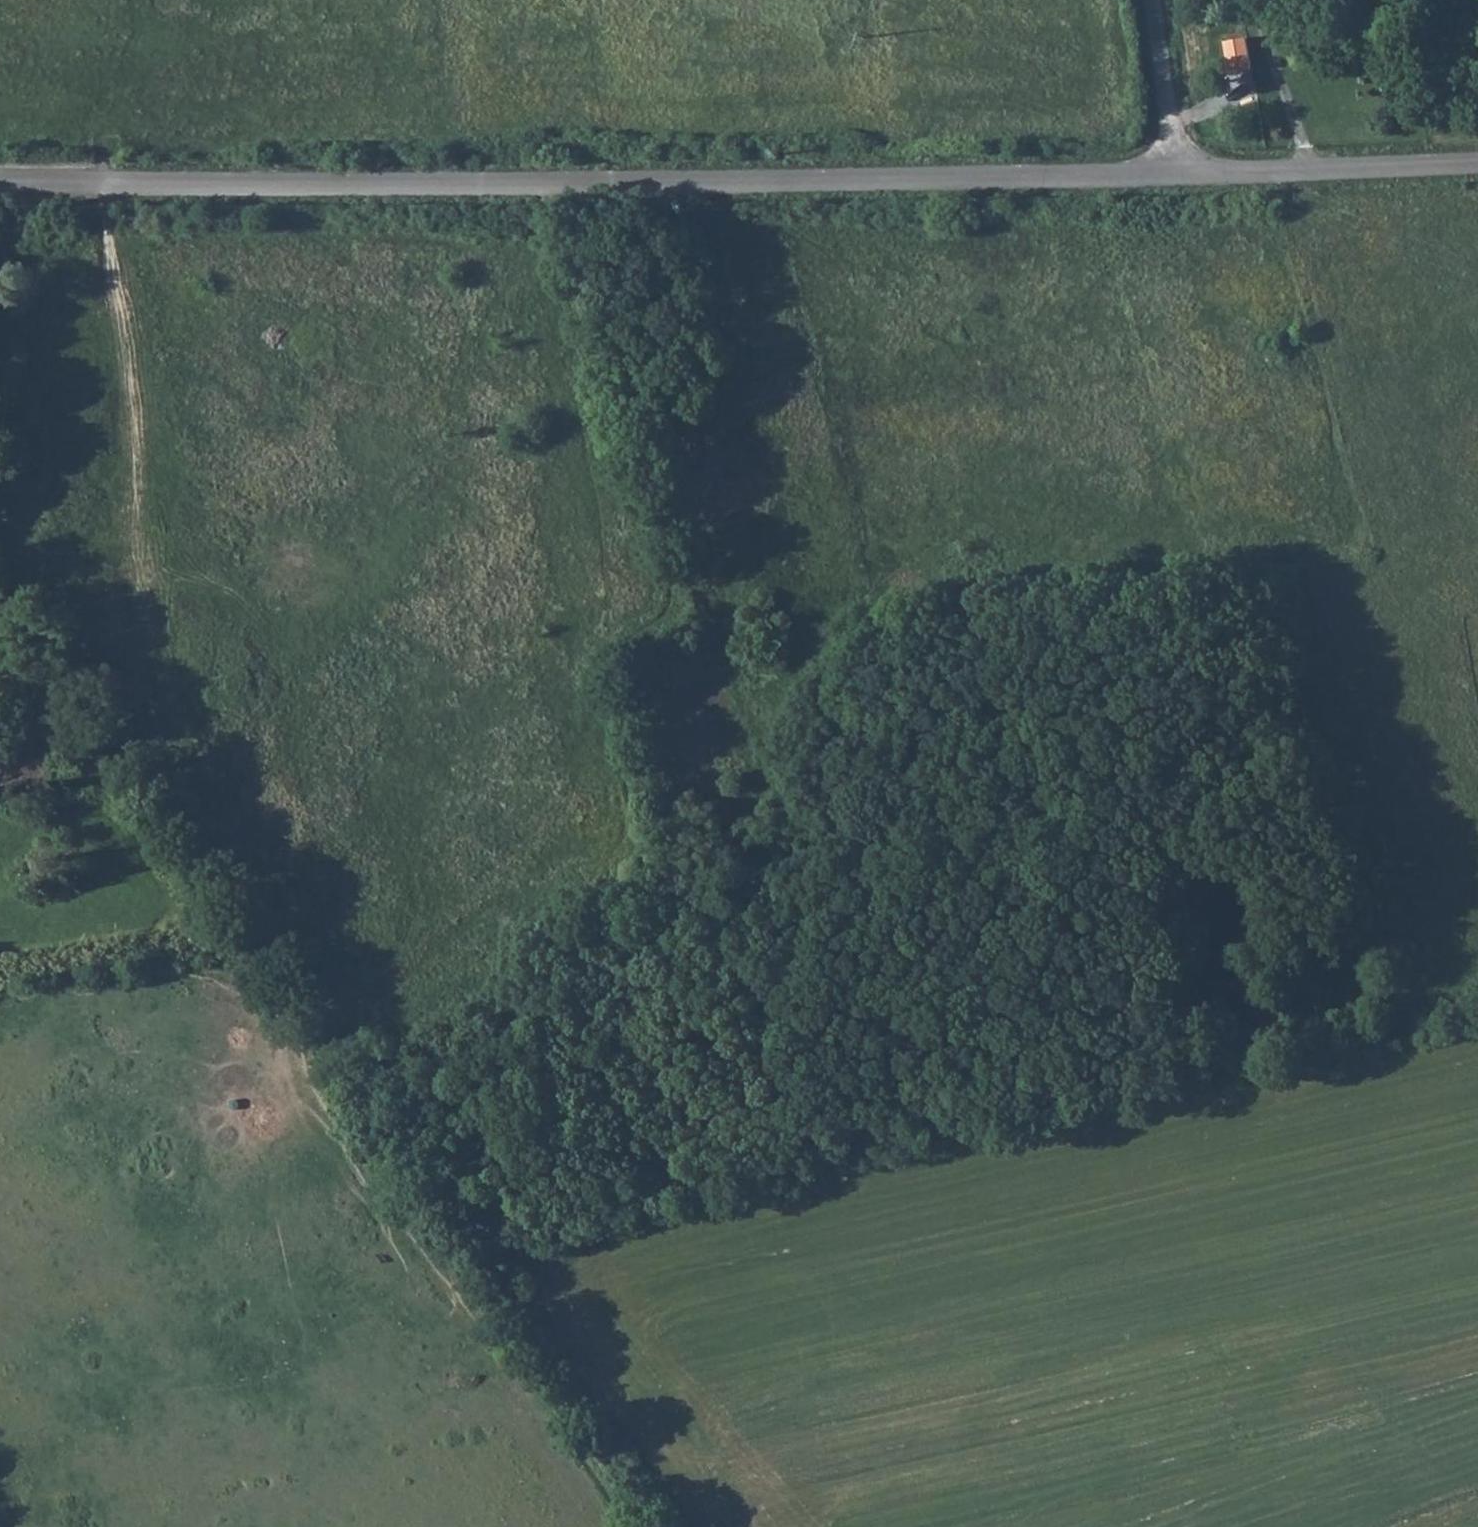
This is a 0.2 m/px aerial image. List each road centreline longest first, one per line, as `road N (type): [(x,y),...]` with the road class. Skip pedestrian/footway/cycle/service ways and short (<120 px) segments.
road 1 (unclassified): [(1174,170),(826,181),(0,182)]
road 2 (unclassified): [(1477,163),(1174,170)]
road 3 (unclassified): [(1174,170),(1153,0)]

